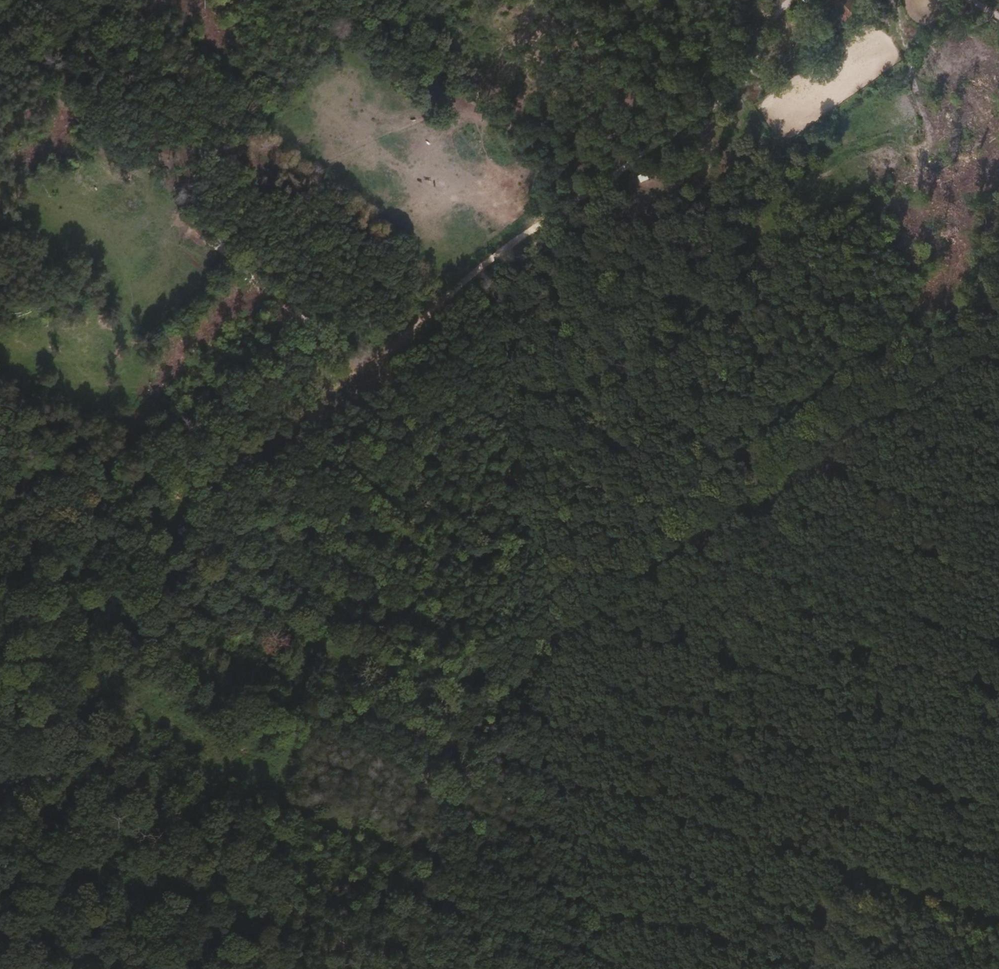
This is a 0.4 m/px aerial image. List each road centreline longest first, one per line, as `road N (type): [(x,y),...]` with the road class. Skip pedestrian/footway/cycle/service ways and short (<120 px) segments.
road 1 (track): [(933,511),(811,968)]
road 2 (track): [(337,669),(289,968)]

